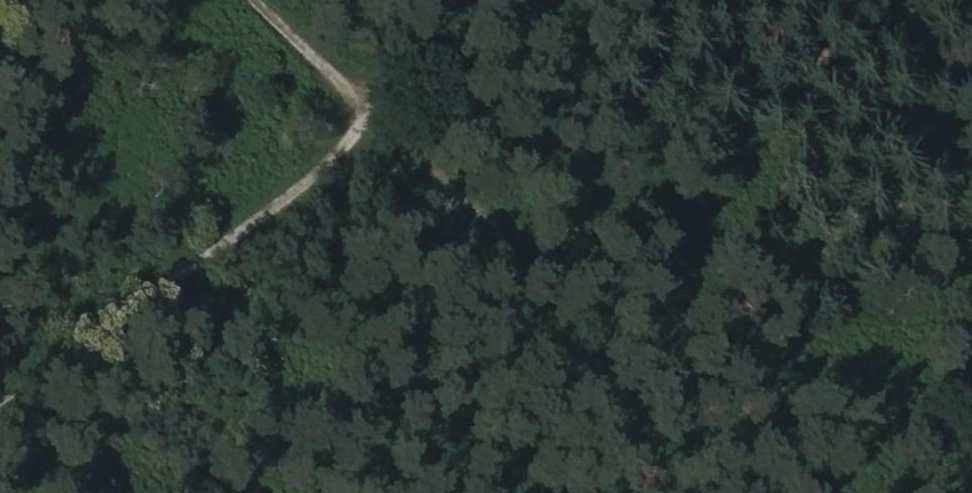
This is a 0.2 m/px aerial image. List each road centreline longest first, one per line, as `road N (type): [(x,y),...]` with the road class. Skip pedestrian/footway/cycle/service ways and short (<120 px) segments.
road 1 (track): [(355,139),(732,492)]
road 2 (track): [(355,139),(79,363),(0,415)]
road 3 (track): [(464,0),(355,139)]
road 4 (track): [(259,0),(342,81),(355,139)]

